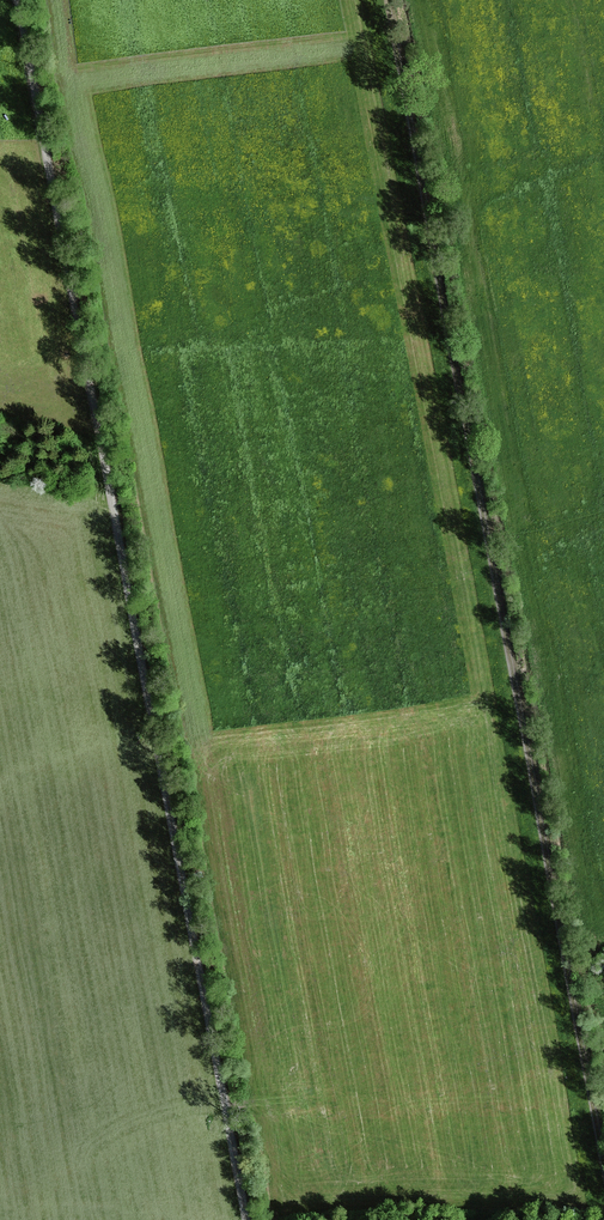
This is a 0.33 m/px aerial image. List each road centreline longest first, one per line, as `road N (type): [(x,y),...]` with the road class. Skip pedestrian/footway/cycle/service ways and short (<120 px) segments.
road 1 (track): [(21,0),(249,1219)]
road 2 (track): [(387,0),(603,1154)]

